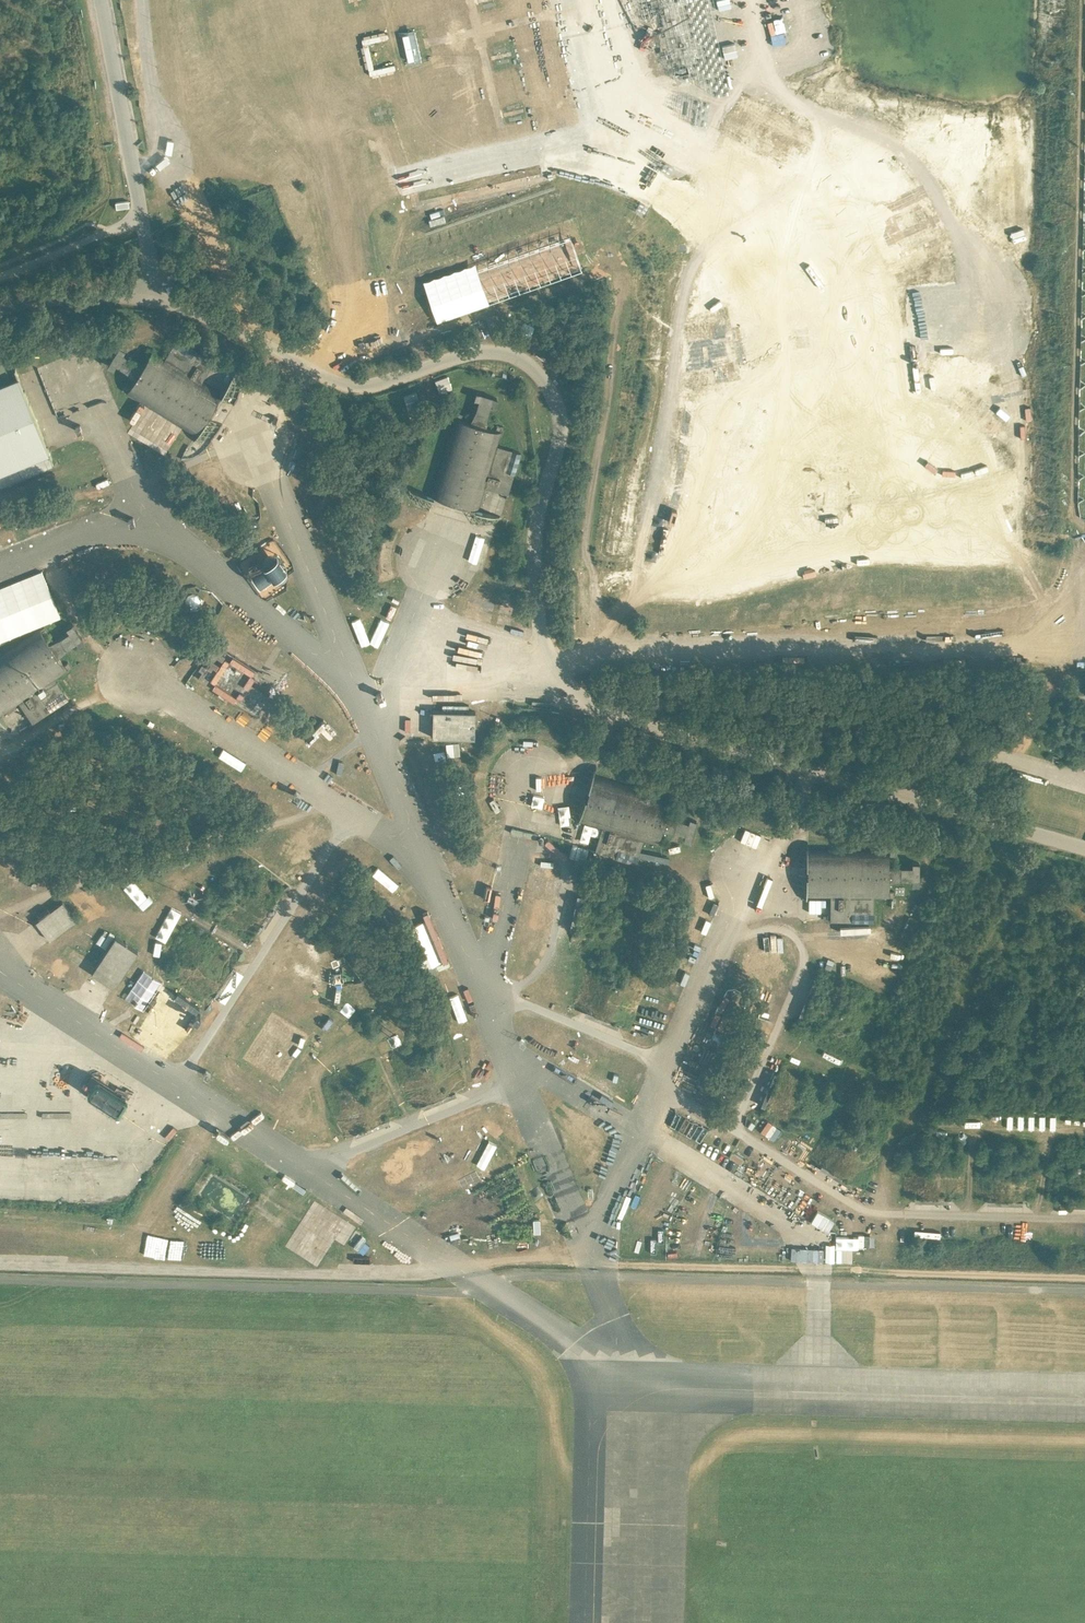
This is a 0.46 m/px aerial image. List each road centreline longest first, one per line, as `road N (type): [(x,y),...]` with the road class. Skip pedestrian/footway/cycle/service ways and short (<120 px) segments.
road 1 (unclassified): [(155,297),(268,336),(352,378),(379,379),(478,350),(520,358),(550,385),(559,408),(560,455),(540,531),(541,621),(583,696),(630,718),(1084,843)]
road 2 (track): [(1084,665),(1020,645),(545,639)]
road 3 (unclassified): [(105,0),(143,223)]
road 4 (unclassified): [(0,301),(76,291),(155,297)]

